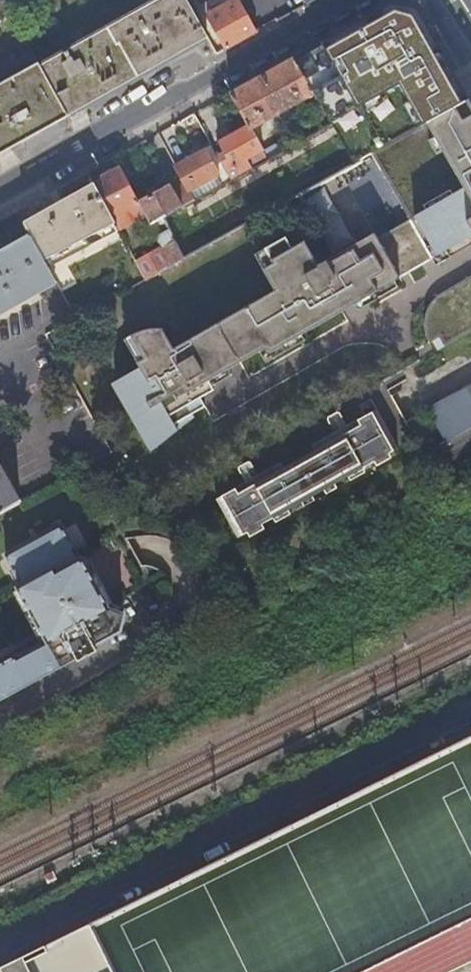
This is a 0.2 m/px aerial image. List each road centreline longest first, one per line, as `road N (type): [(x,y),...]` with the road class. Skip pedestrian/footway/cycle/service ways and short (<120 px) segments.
road 1 (residential): [(351,0),(0,189)]

